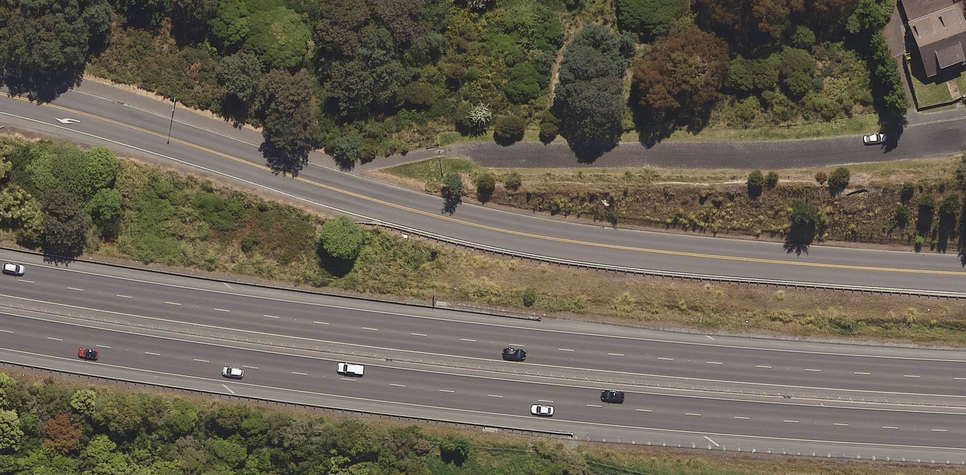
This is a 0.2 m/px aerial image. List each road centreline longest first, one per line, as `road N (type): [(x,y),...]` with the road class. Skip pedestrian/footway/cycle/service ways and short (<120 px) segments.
road 1 (motorway): [(965,428),(500,395),(0,329)]
road 2 (motorway): [(0,278),(362,327),(965,376)]
road 3 (secondary): [(143,129),(381,205),(543,238),(752,262),(965,273)]
road 4 (residential): [(486,154),(814,153),(965,138)]
road 5 (secondary): [(0,82),(143,129)]
road 6 (secondary): [(143,129),(0,103)]

